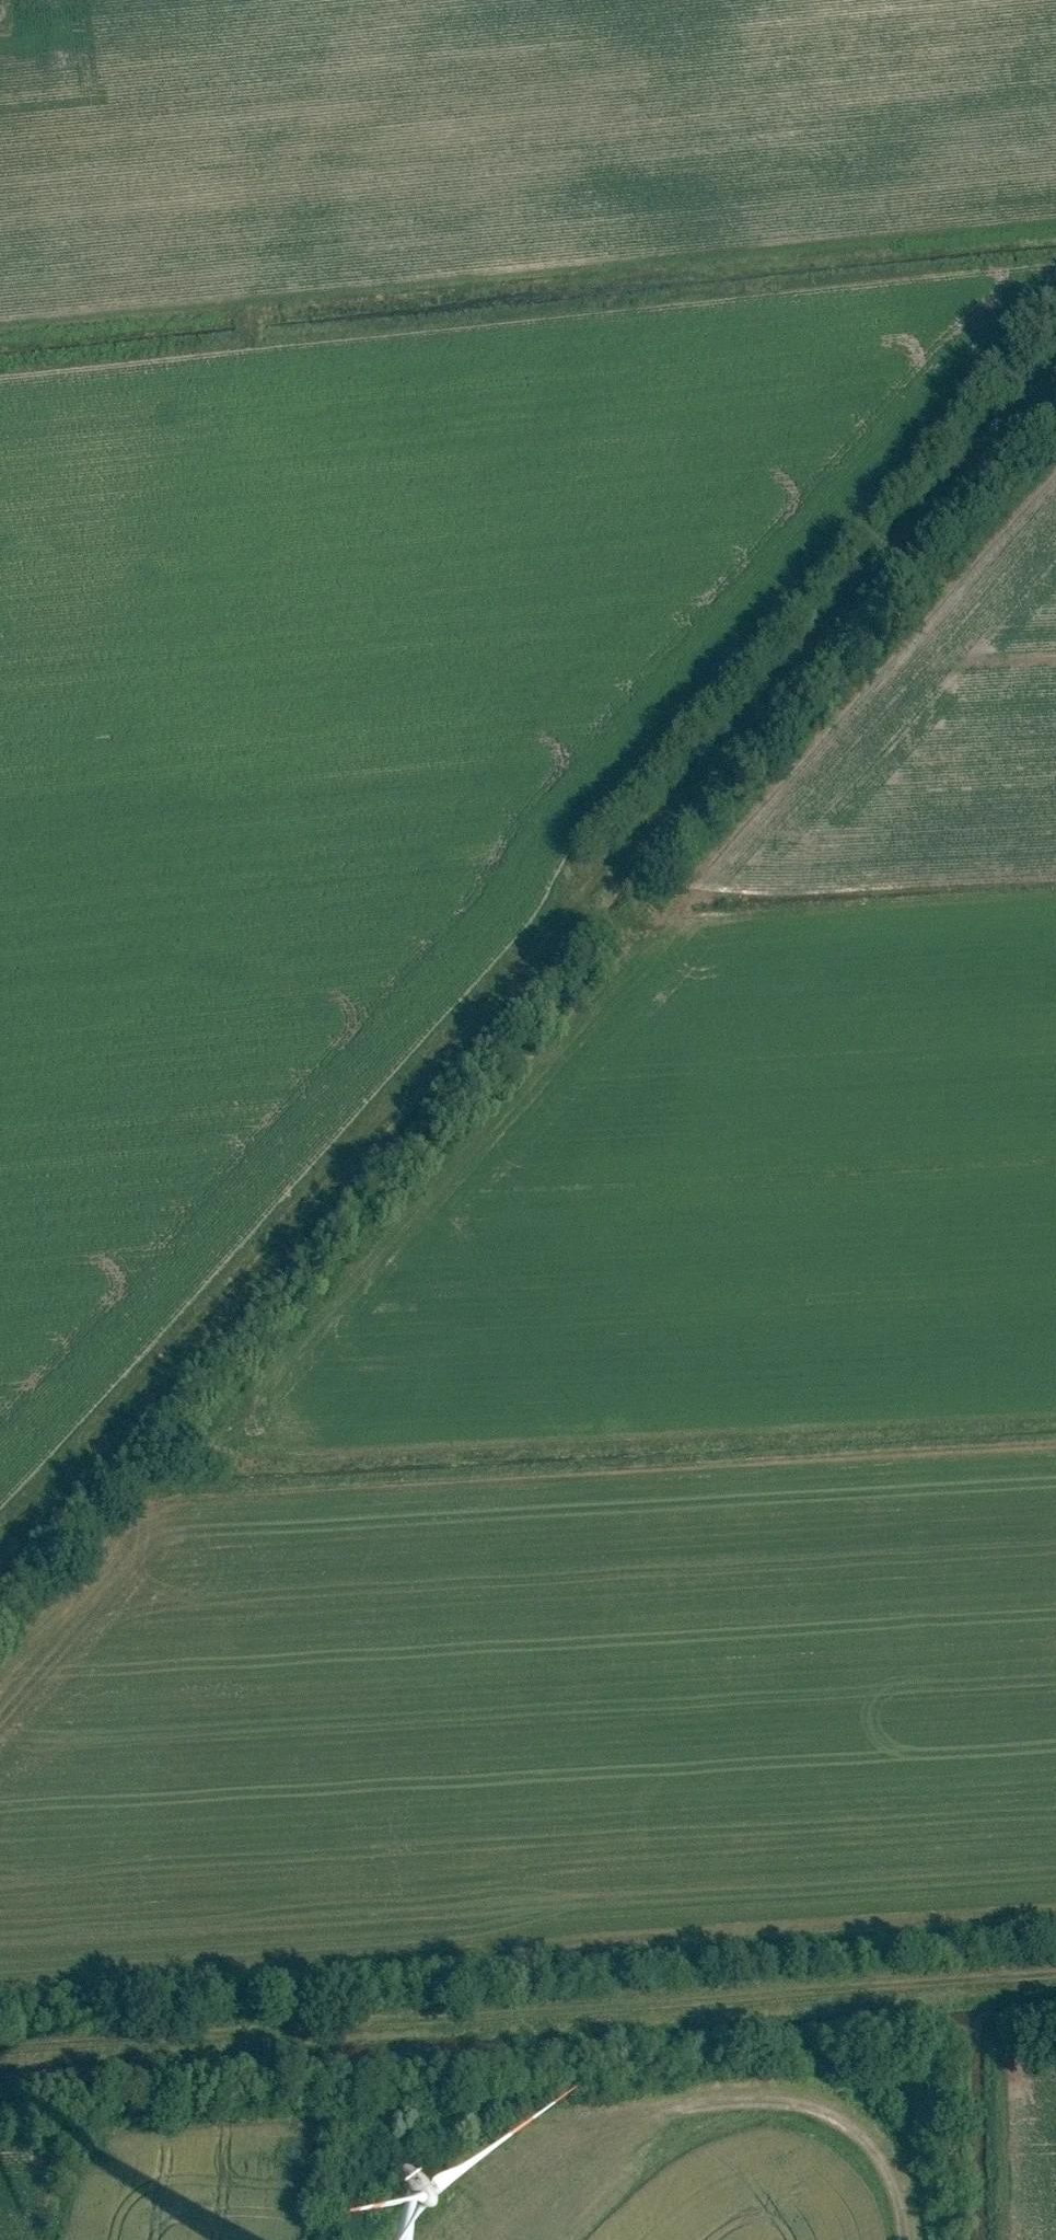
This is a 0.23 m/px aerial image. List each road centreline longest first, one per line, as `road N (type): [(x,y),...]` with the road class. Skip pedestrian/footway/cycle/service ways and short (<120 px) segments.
road 1 (track): [(501,2239),(614,2137),(745,2106),(788,2105),(833,2117),(865,2138),(890,2174),(905,2239)]

